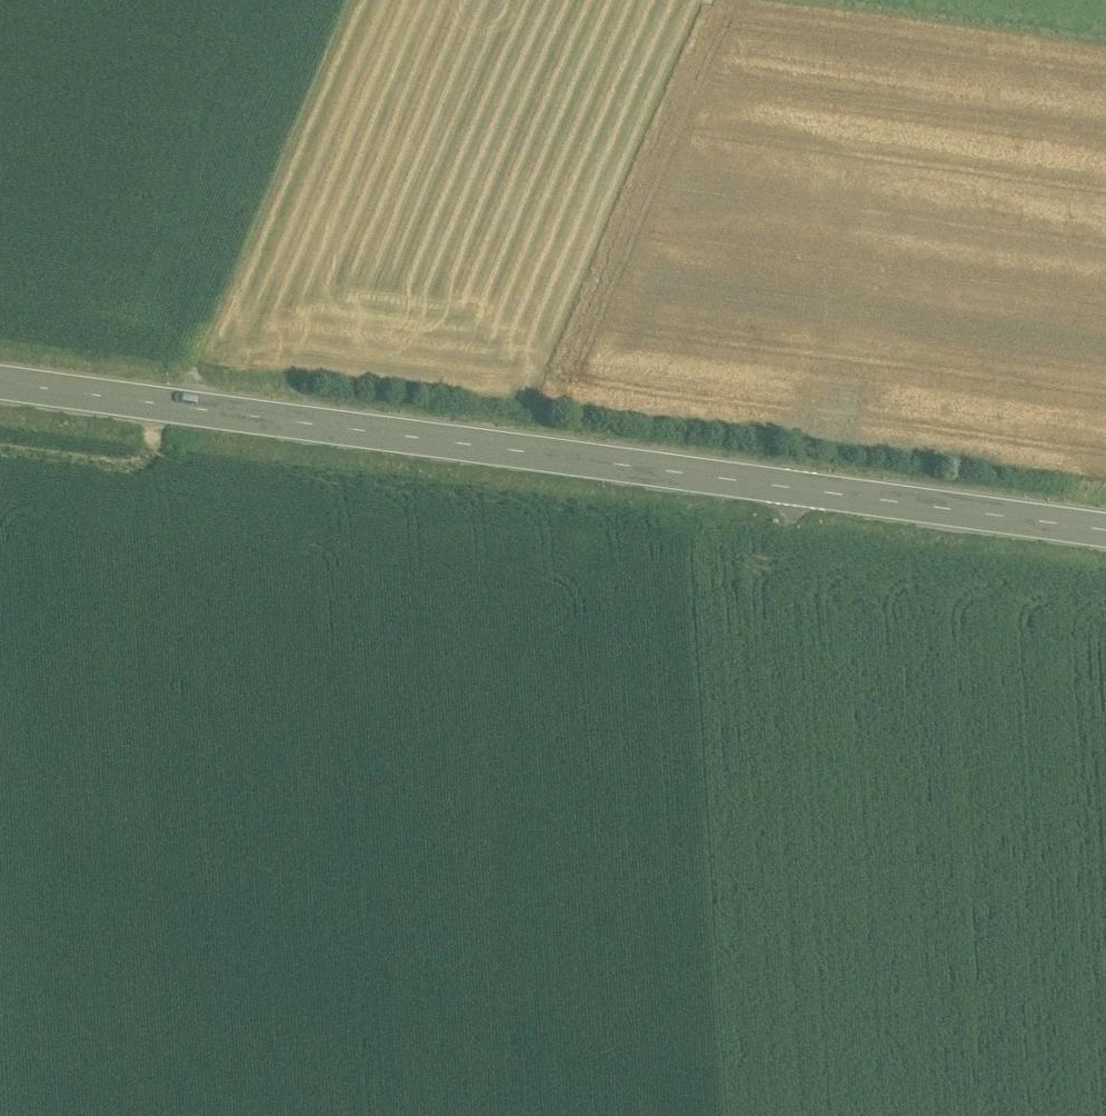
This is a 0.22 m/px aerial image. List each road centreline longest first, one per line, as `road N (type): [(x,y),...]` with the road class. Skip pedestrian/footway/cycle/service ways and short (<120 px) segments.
road 1 (secondary): [(0,381),(1105,531)]

